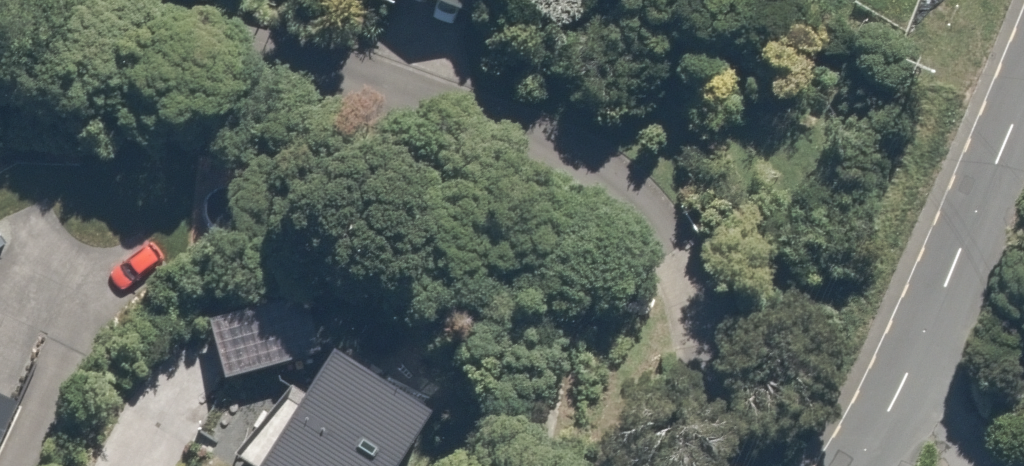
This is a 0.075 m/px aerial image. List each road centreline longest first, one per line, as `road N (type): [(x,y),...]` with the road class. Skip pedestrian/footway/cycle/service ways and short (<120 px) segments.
road 1 (residential): [(710,465),(721,450),(730,365),(702,278),(619,178),(127,0)]
road 2 (residential): [(856,465),(903,383),(1023,107)]

